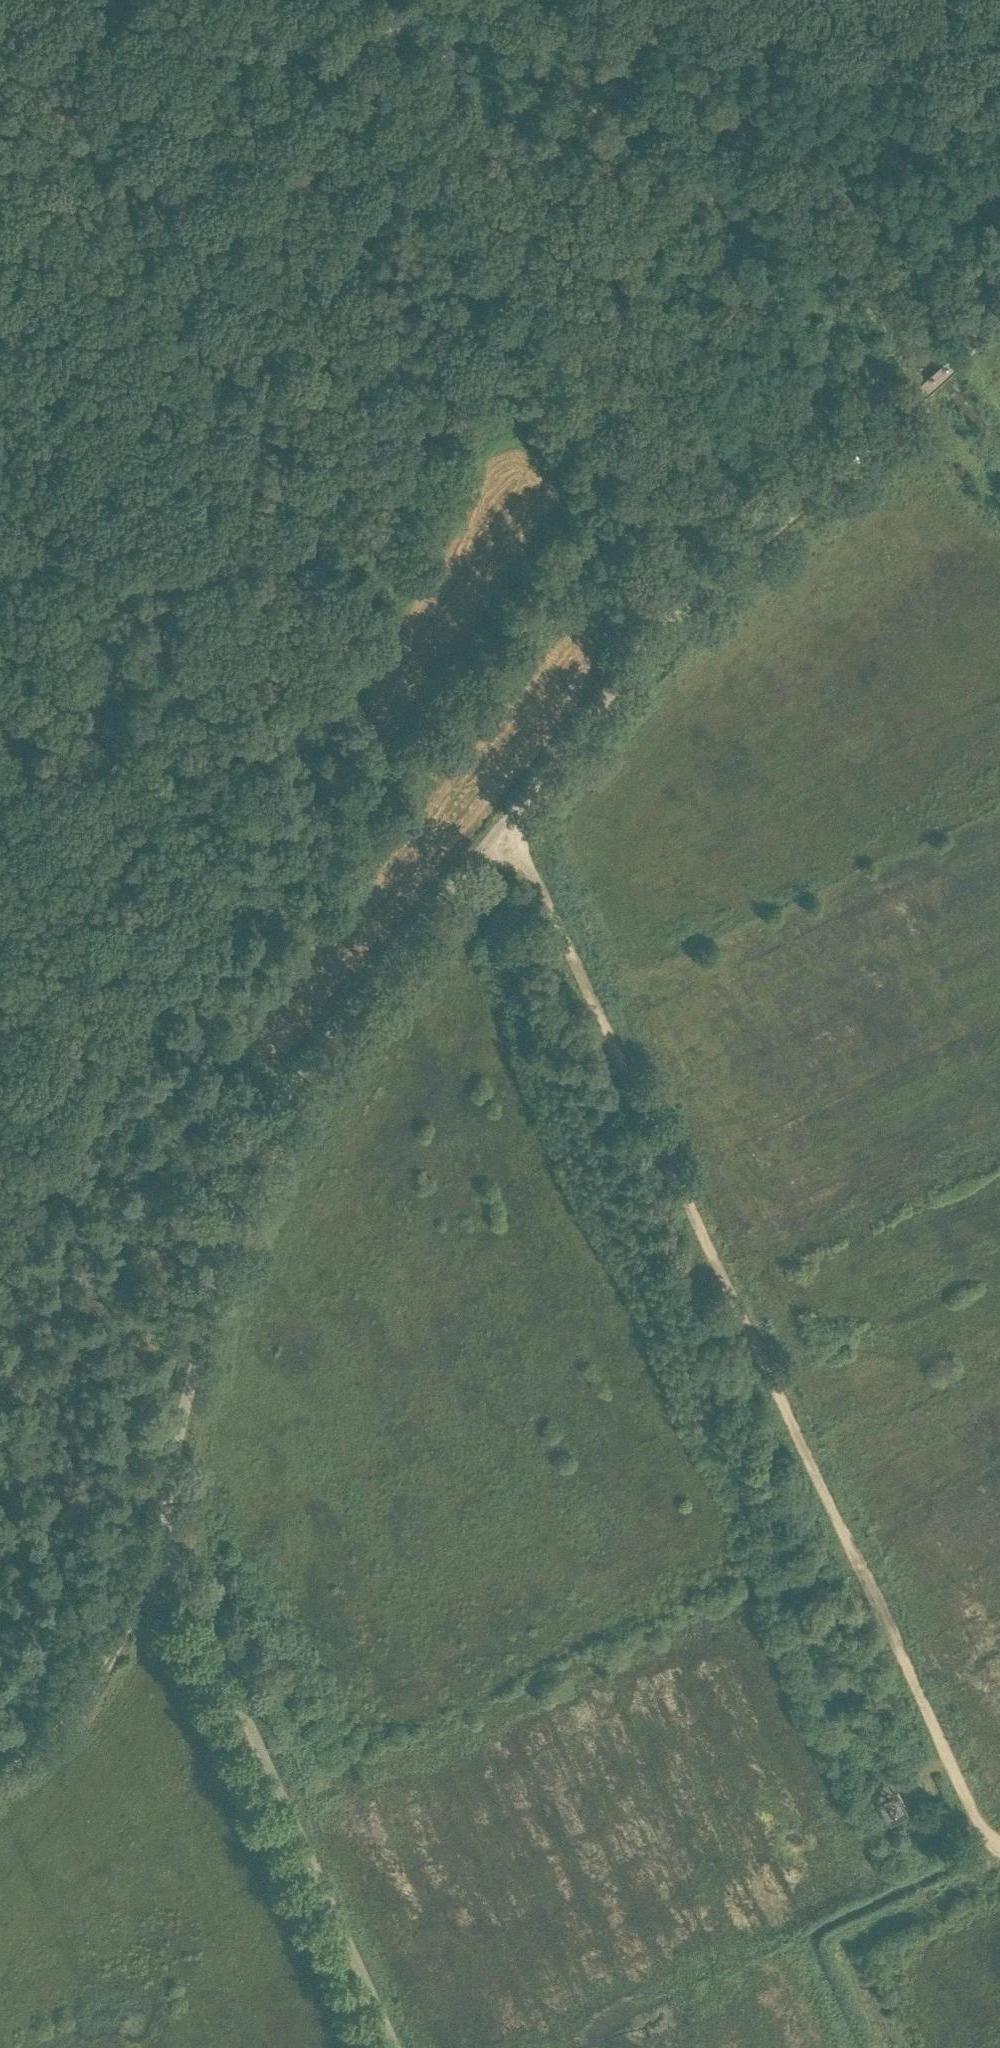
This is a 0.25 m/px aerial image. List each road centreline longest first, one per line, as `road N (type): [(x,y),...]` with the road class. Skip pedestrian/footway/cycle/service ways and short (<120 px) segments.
road 1 (unclassified): [(399,2047),(162,1533),(208,1310),(257,1163),(298,1087),(620,689),(693,612)]
road 2 (track): [(507,832),(696,1213),(929,1721),(977,1820),(999,1849)]
road 3 (unclassified): [(693,612),(608,502),(494,307),(293,0)]
road 4 (unclassified): [(693,612),(917,395),(999,329)]
road 5 (track): [(162,1533),(67,1722),(0,1778)]
road 6 (track): [(999,1856),(835,1952),(879,2047)]

